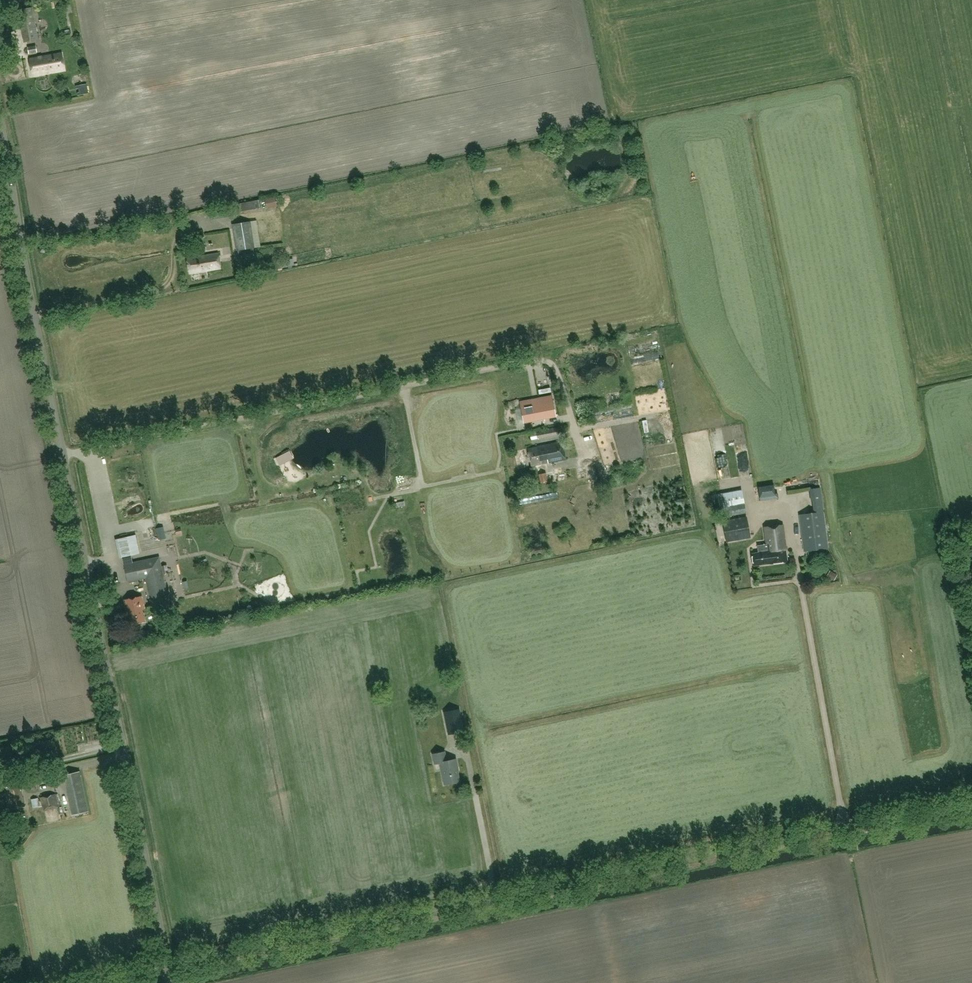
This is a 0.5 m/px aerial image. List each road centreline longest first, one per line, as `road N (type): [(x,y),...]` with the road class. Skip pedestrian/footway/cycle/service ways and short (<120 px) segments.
road 1 (unclassified): [(171,967),(0,134)]
road 2 (unclassified): [(171,967),(971,807)]
road 3 (track): [(65,454),(530,354),(545,358),(550,370),(572,478)]

